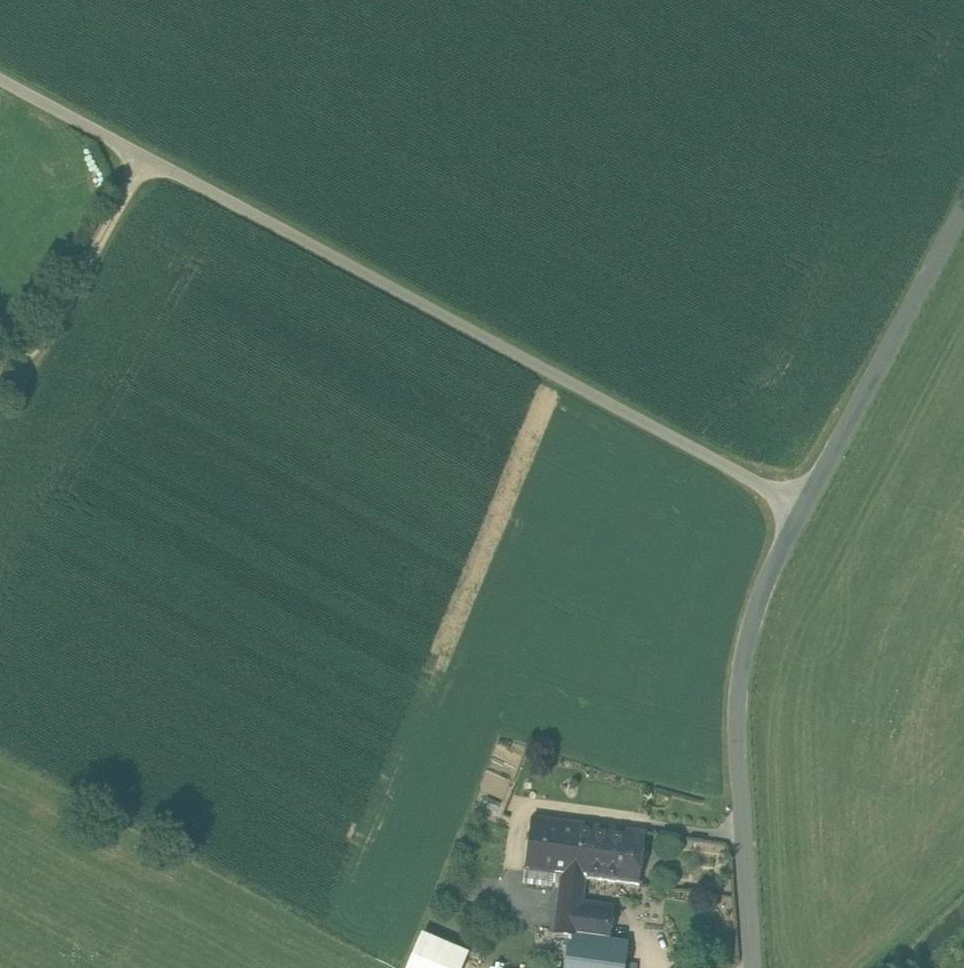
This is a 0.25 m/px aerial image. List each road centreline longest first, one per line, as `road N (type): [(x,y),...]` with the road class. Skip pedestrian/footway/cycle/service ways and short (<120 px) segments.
road 1 (unclassified): [(802,508),(0,71)]
road 2 (unclassified): [(802,508),(759,588),(734,708),(753,967)]
road 3 (unclassified): [(963,209),(802,508)]

